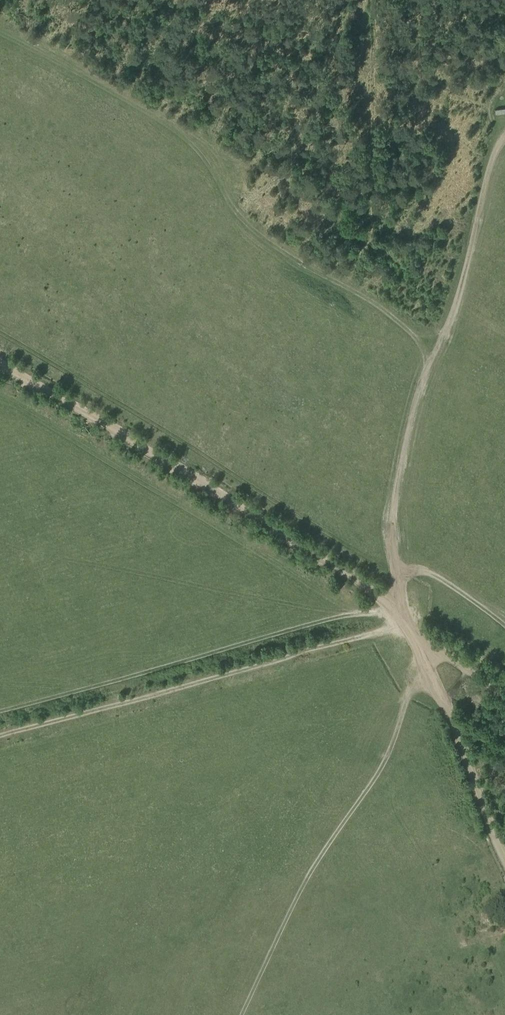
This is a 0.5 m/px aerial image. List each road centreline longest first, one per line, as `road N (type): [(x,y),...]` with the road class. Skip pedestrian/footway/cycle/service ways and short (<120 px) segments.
road 1 (track): [(504,870),(426,656),(376,589),(0,363)]
road 2 (track): [(0,34),(166,124),(203,158),(240,219),(281,250),(414,334),(445,331)]
road 3 (track): [(242,1014),(301,888),(399,730),(421,649),(436,650),(504,697)]
road 4 (track): [(393,610),(392,528),(411,419),(504,138)]
road 5 (track): [(0,738),(405,626)]
road 6 (track): [(397,579),(424,572),(440,578),(504,627)]

